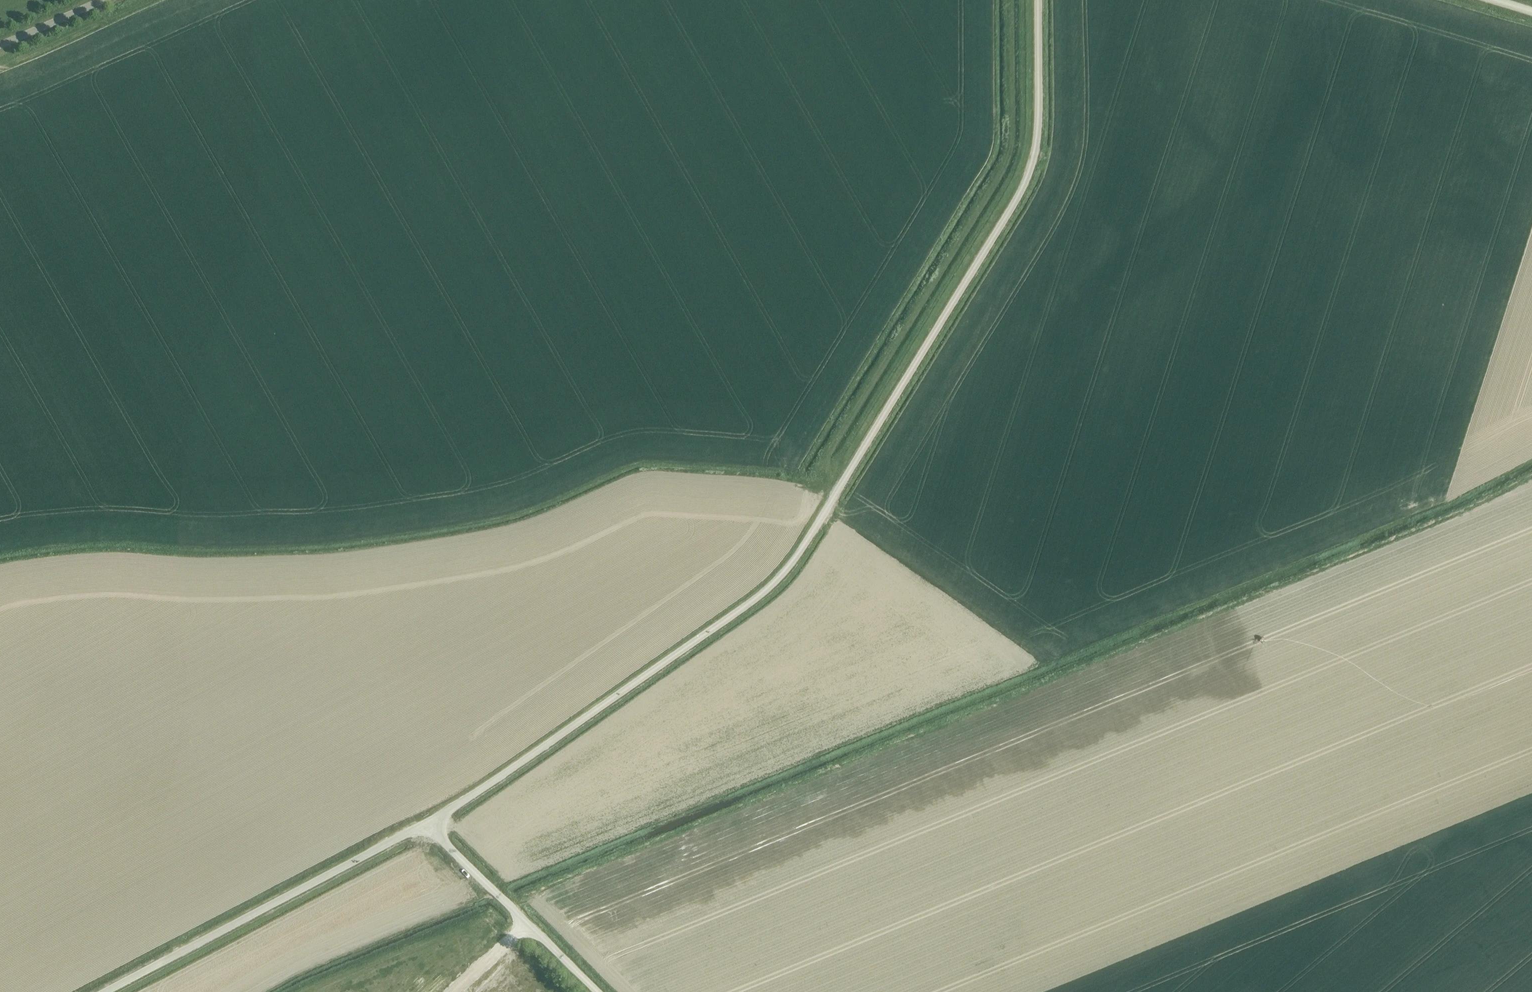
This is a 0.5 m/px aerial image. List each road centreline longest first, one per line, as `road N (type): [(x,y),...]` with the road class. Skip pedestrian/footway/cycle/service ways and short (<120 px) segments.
road 1 (unclassified): [(425,824),(759,597),(800,551),(1023,188),(1036,143),(1037,0)]
road 2 (unclassified): [(104,991),(425,824)]
road 3 (unclassified): [(596,991),(425,824)]

